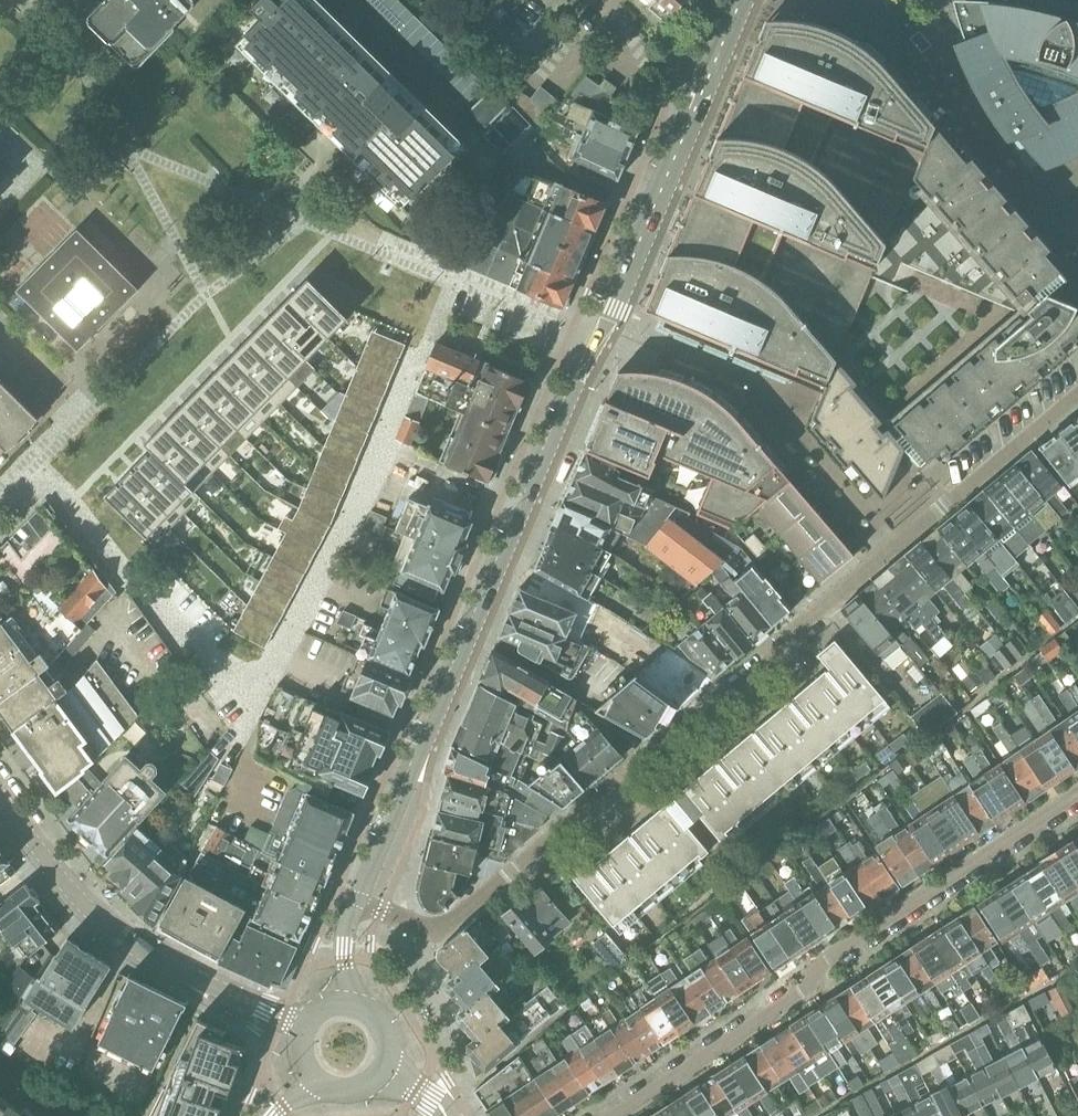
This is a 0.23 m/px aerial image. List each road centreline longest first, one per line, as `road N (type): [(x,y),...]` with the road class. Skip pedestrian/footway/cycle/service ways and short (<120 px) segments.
road 1 (residential): [(358,901),(426,927),(452,923),(1077,382)]
road 2 (secondary): [(358,901),(606,334)]
road 3 (residential): [(1077,801),(599,1115)]
road 4 (tertiary): [(305,1026),(158,959),(106,922),(69,888),(0,793)]
road 5 (secondary): [(606,334),(743,0)]
road 6 (unclassified): [(606,334),(449,274)]
road 7 (unclassified): [(0,499),(87,409)]

